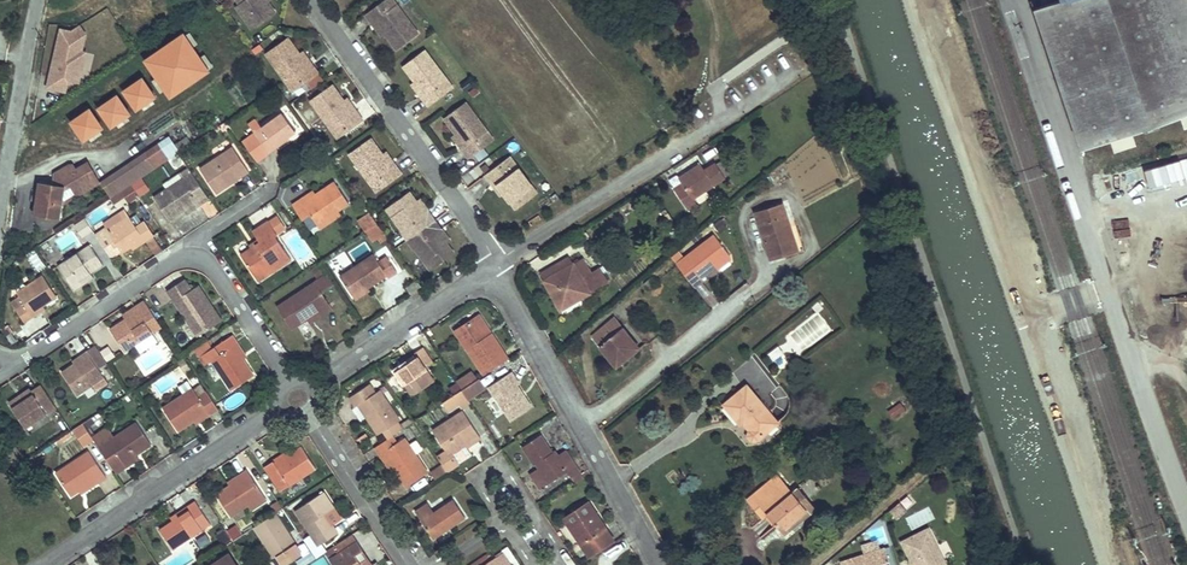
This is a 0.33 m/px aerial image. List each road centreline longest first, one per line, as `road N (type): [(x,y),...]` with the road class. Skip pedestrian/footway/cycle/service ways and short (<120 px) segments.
road 1 (residential): [(298,398),(217,275),(198,261),(172,265),(0,372)]
road 2 (residential): [(494,268),(793,73)]
road 3 (residential): [(313,0),(494,268)]
road 4 (residential): [(38,564),(298,398)]
road 5 (residential): [(298,398),(494,268)]
road 6 (residential): [(752,294),(580,430)]
road 7 (residential): [(38,0),(0,208)]
road 8 (residential): [(505,523),(475,477),(499,461),(567,561),(561,564)]
road 9 (residential): [(407,564),(298,398)]
road 10 (residential): [(494,268),(580,430)]
road 11 (residential): [(580,430),(657,564)]

